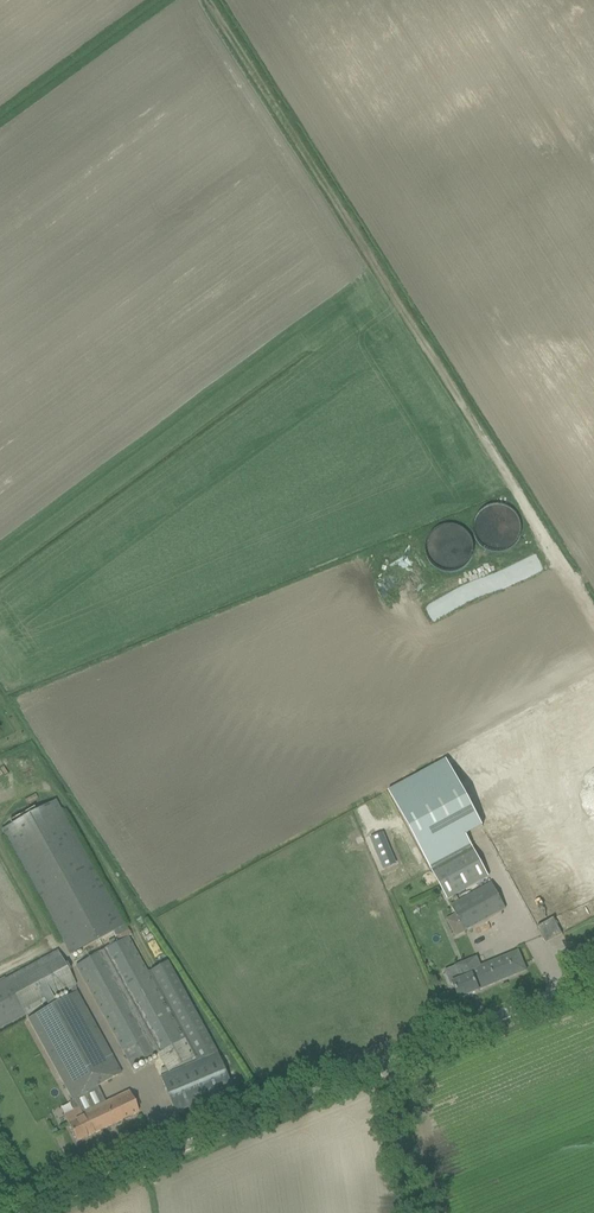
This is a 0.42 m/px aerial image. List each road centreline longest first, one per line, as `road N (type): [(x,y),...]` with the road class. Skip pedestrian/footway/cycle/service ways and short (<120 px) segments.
road 1 (track): [(207,0),(593,614)]
road 2 (unclassified): [(23,1212),(593,982)]
road 3 (track): [(413,1212),(390,1064)]

